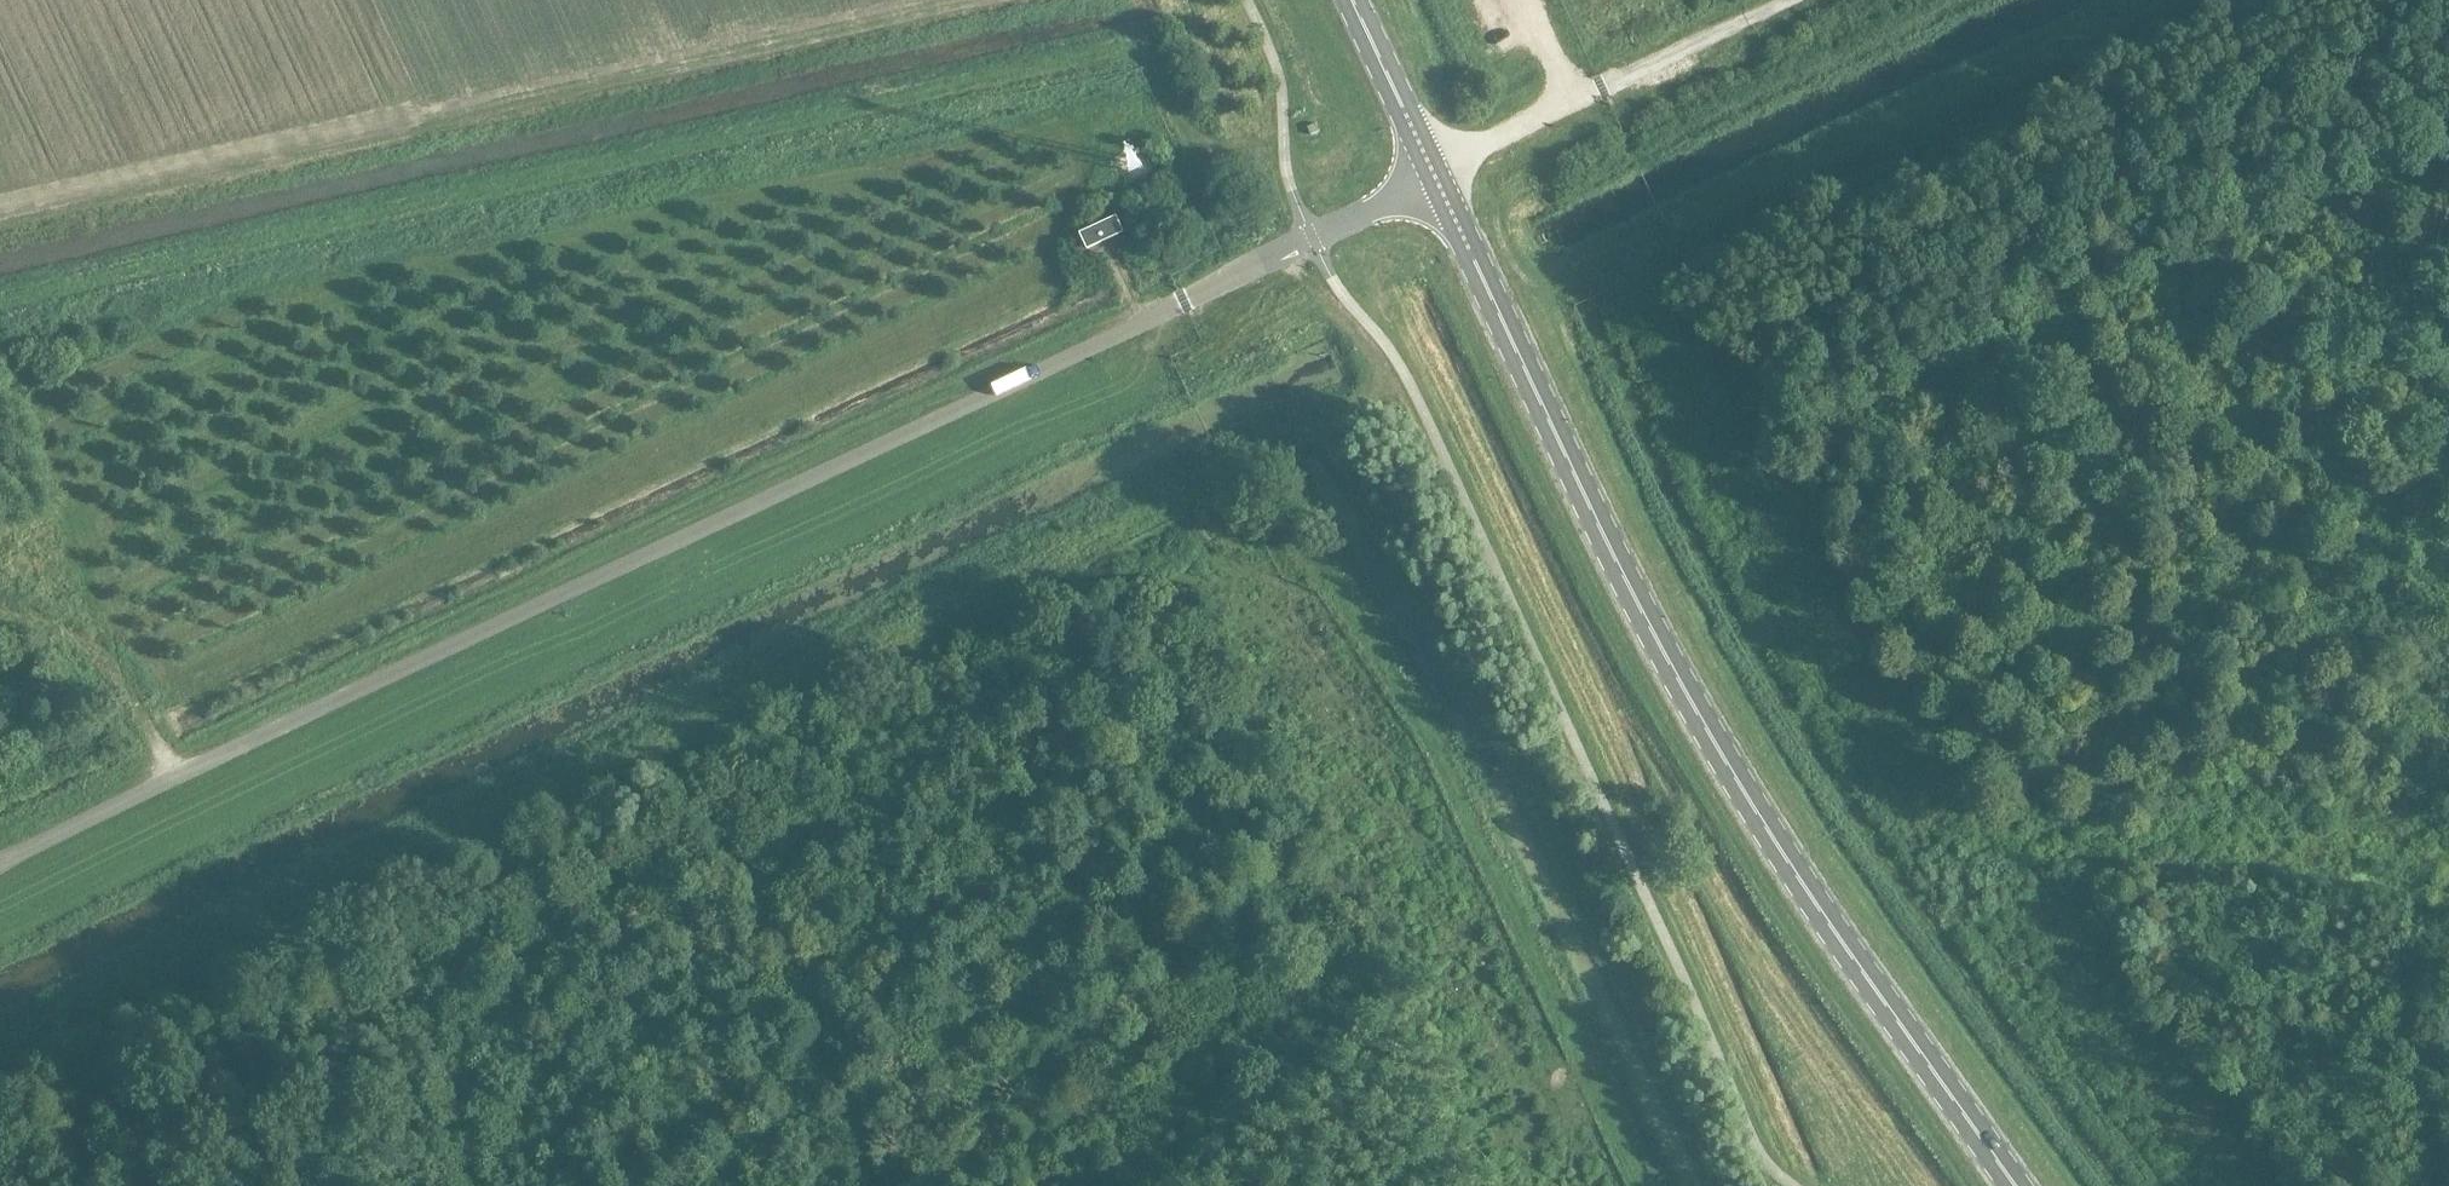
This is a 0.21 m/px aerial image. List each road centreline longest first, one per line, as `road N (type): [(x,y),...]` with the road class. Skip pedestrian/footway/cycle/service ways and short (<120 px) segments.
road 1 (unclassified): [(0,864),(1294,248),(1433,172)]
road 2 (secondary): [(2016,1185),(1825,920),(1694,706),(1580,491),(1433,172)]
road 3 (track): [(2165,0),(1500,314)]
road 4 (track): [(1575,103),(1786,0)]
road 5 (secondary): [(1433,172),(1349,0)]

